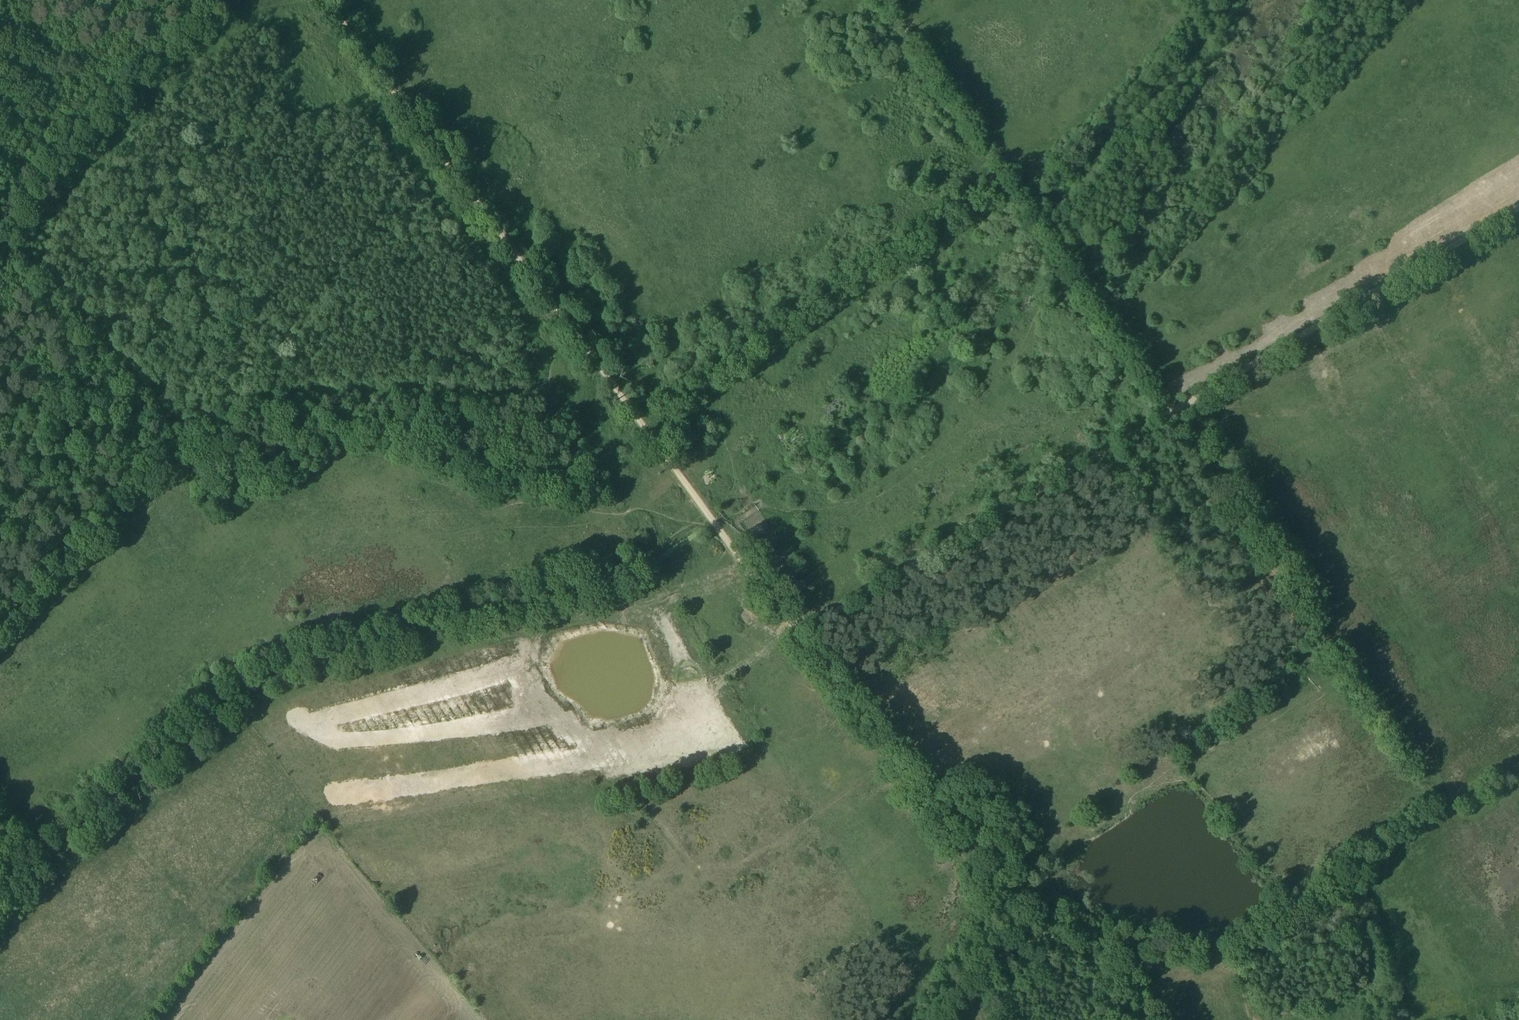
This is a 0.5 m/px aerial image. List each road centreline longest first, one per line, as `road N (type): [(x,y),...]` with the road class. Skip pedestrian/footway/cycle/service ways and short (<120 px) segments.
road 1 (track): [(797,624),(824,620),(1518,207)]
road 2 (track): [(326,0),(707,513)]
road 3 (track): [(707,513),(785,619),(797,624)]

